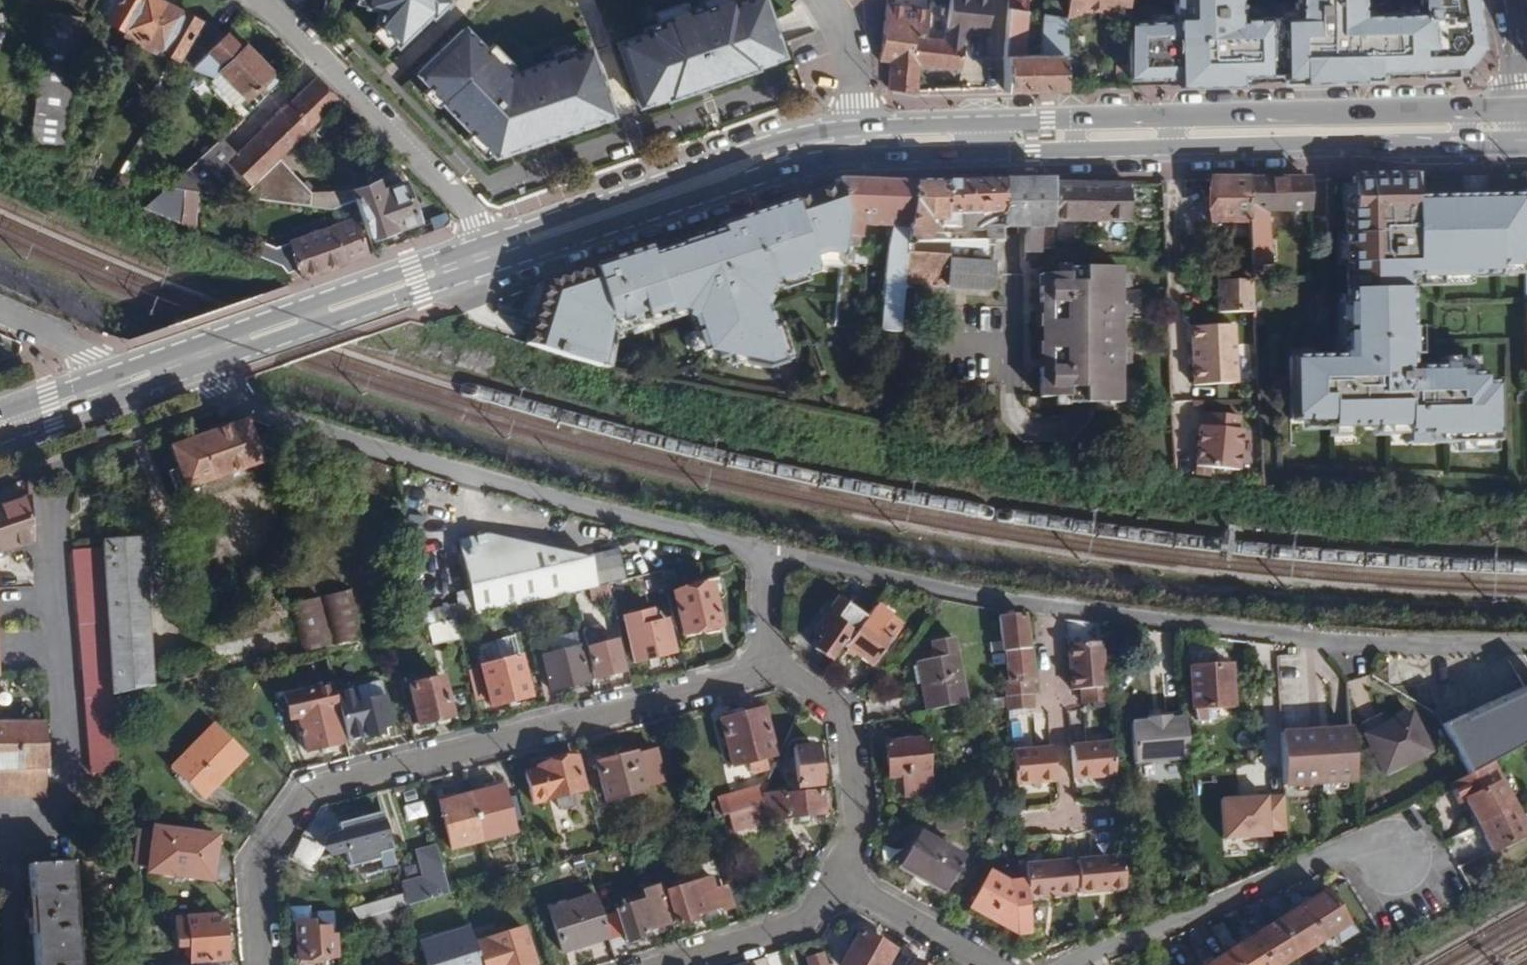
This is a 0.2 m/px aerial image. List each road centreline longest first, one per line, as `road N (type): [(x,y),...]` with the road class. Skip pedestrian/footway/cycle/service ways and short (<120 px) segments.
road 1 (residential): [(765,550),(965,596),(1177,627),(1526,648)]
road 2 (residential): [(263,964),(255,867),(311,790),(765,665)]
road 3 (primary): [(862,155),(1523,142)]
road 4 (primary): [(1519,111),(858,122)]
road 5 (residential): [(192,377),(432,466),(765,550)]
road 6 (primary): [(858,122),(804,132),(486,241)]
road 7 (primary): [(496,271),(813,162),(862,155)]
road 8 (residential): [(1070,964),(1356,846),(1394,856)]
road 9 (residential): [(486,241),(475,220),(259,0)]
road 10 (primary): [(486,241),(177,348)]
road 11 (primary): [(192,377),(496,271)]
road 12 (residential): [(765,665),(842,710),(857,830),(844,879)]
road 13 (residential): [(844,879),(802,922),(667,964)]
road 14 (residential): [(994,964),(844,879)]
road 15 (residential): [(858,122),(852,62),(824,0)]
road 16 (residential): [(101,374),(95,361),(0,314)]

